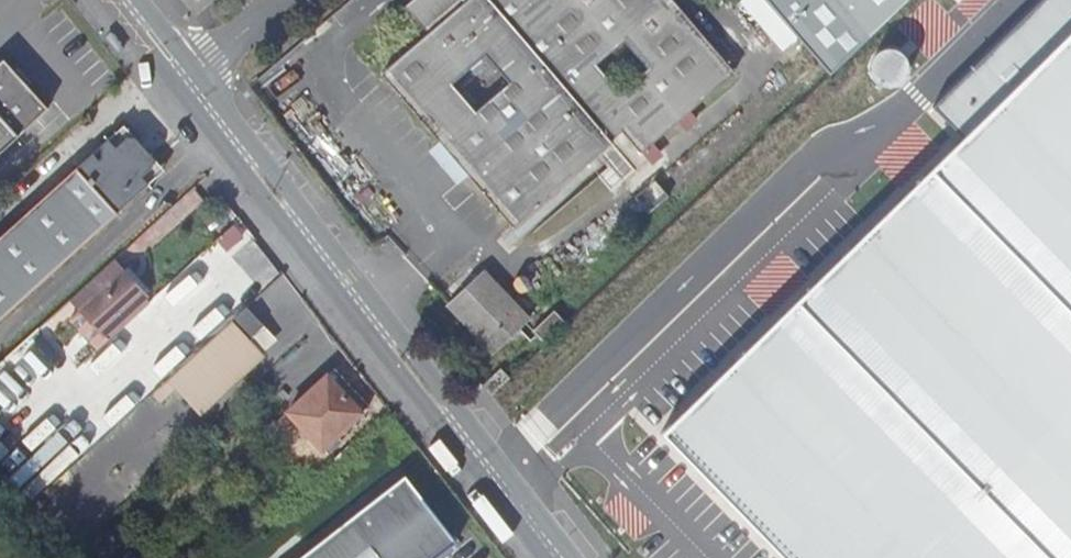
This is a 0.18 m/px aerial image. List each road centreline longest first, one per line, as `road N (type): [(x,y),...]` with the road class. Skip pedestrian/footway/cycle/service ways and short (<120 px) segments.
road 1 (unclassified): [(125,0),(555,557)]

